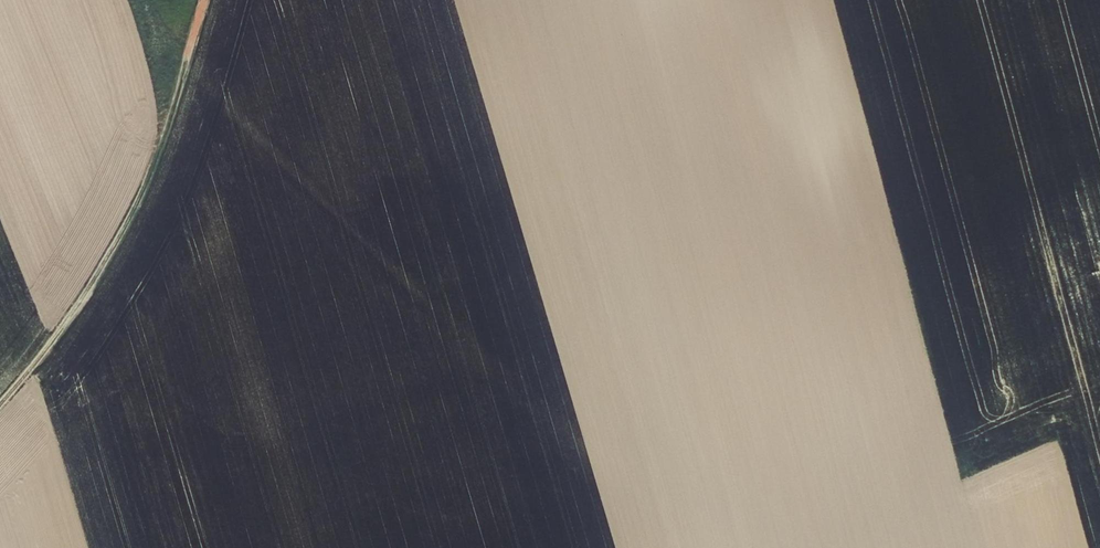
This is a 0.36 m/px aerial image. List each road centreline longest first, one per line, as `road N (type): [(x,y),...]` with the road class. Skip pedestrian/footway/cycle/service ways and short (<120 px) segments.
road 1 (track): [(0,397),(59,329),(123,226),(194,0)]

